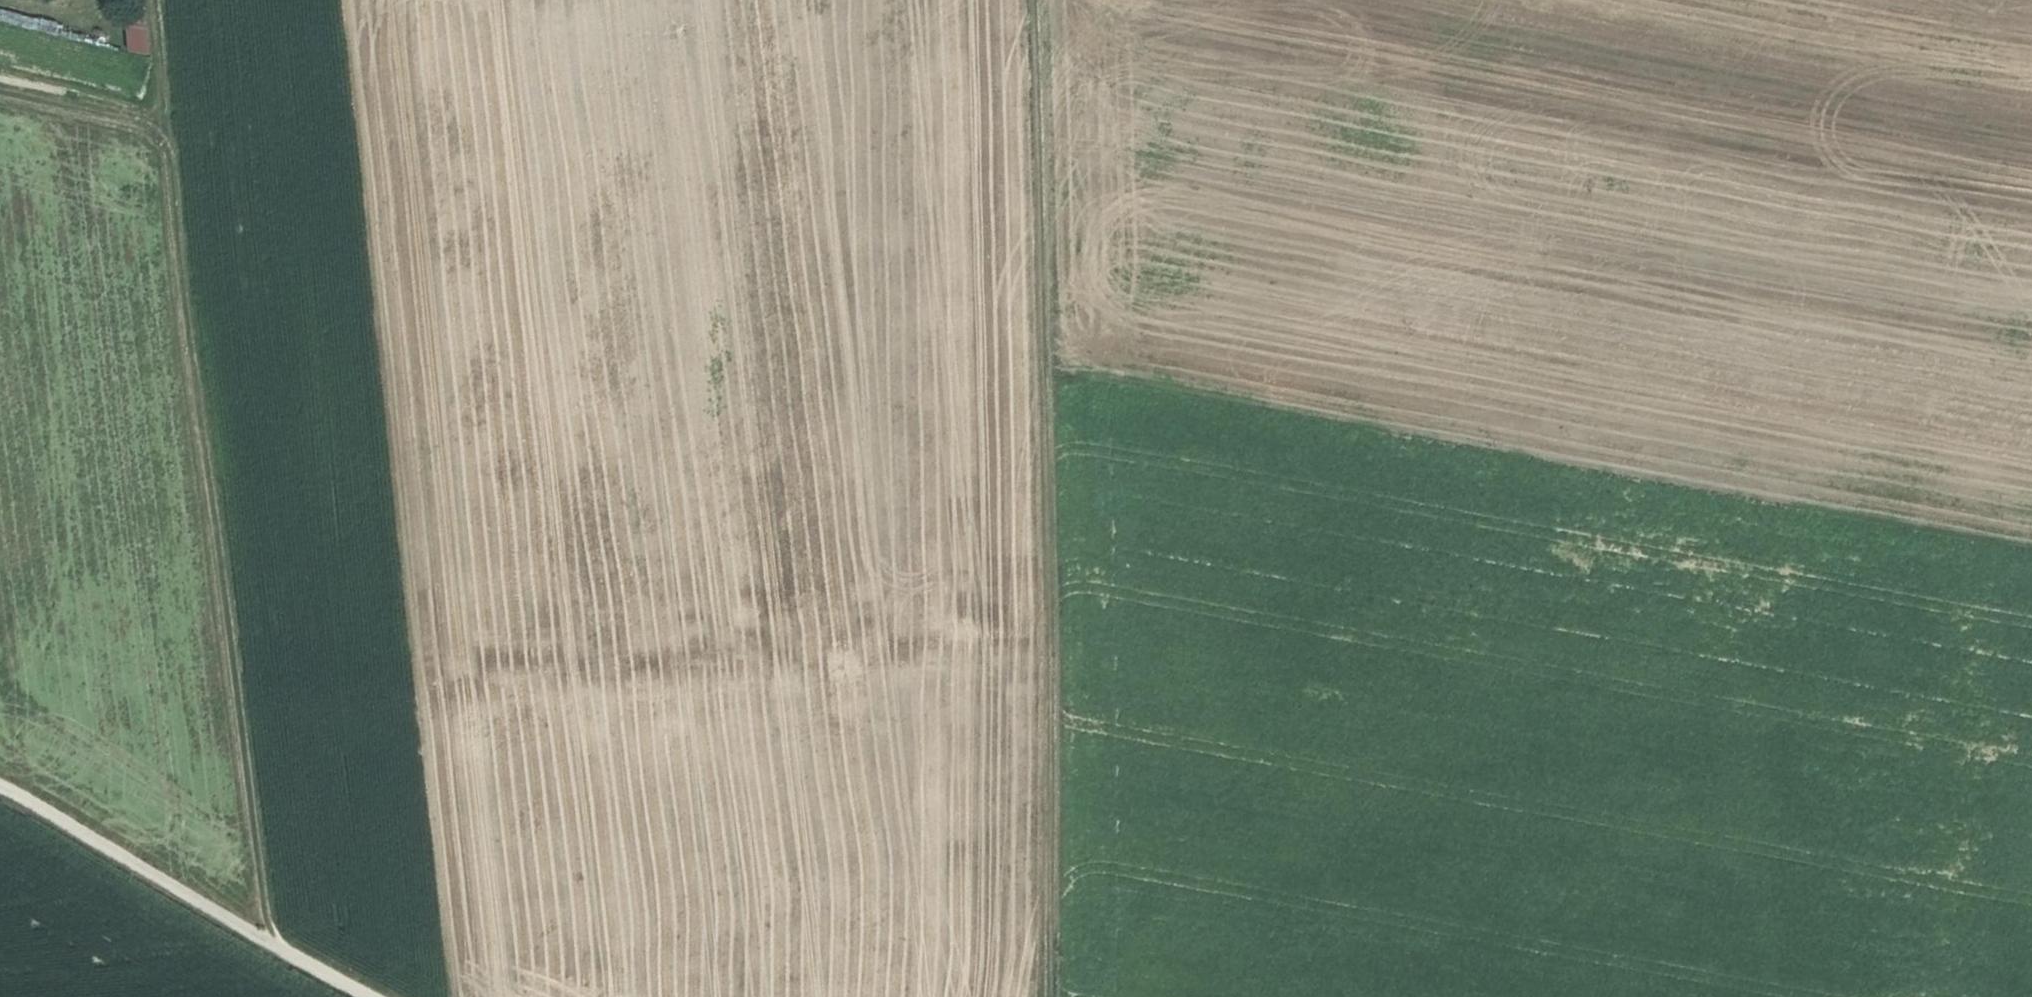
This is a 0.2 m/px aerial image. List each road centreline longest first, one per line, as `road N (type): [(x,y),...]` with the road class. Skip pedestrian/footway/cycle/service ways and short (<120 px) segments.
road 1 (track): [(1034,0),(1053,632),(1051,996)]
road 2 (track): [(278,956),(170,162),(145,125),(0,91)]
road 3 (track): [(359,996),(0,790)]

